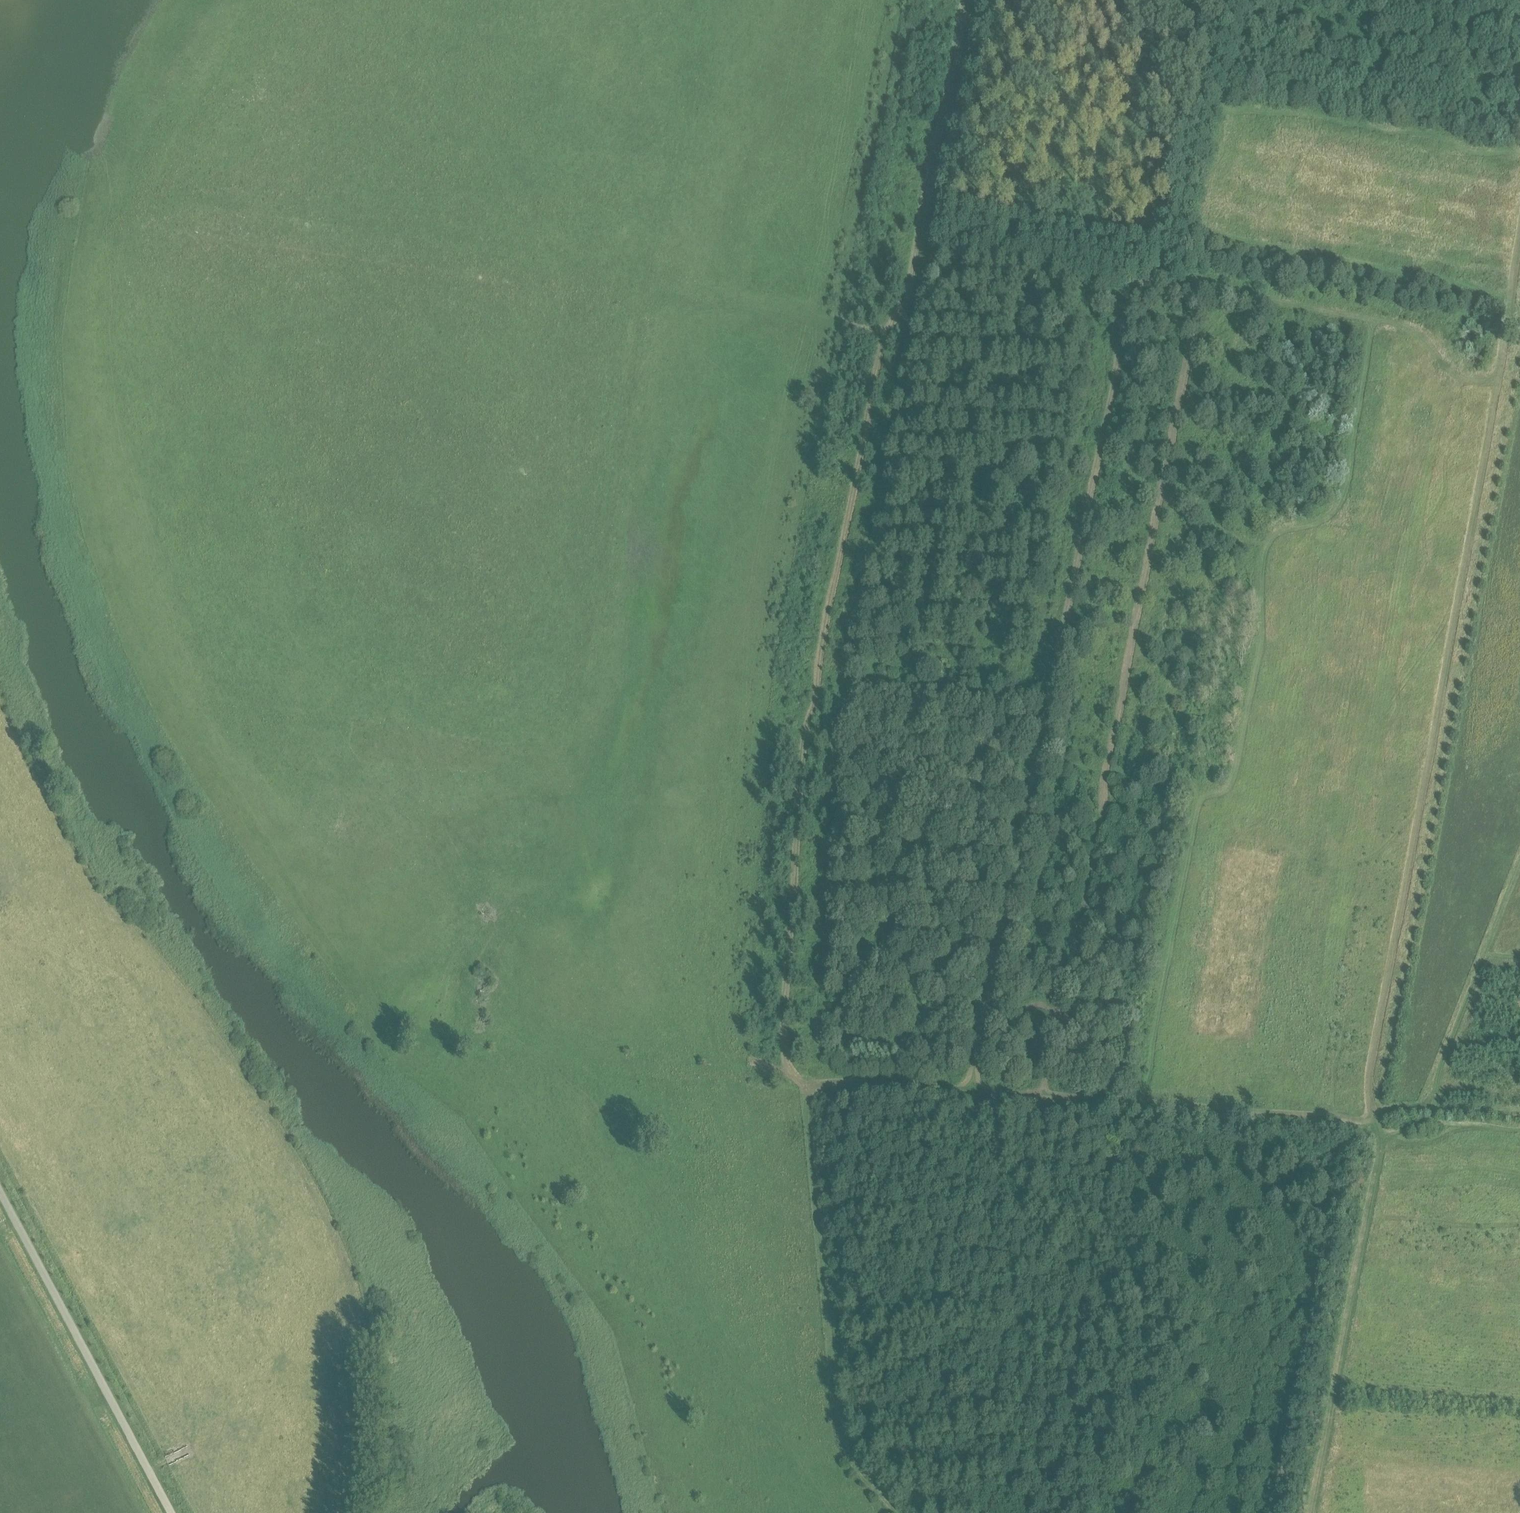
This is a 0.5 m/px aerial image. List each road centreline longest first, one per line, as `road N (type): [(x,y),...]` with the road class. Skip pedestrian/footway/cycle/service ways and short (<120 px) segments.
road 1 (track): [(899,1512),(844,1444),(806,1081),(791,1070),(783,1036),(806,732),(882,342),(907,290),(967,0)]
road 2 (track): [(1310,1512),(1380,1137),(1372,1113),(1519,264)]
road 3 (track): [(1228,0),(1171,261),(1138,283),(972,1088)]
road 4 (track): [(738,1075),(1372,1113)]
road 5 (track): [(1304,1110),(1306,1188),(1270,1302),(1252,1412),(1203,1486),(1216,1512)]
road 6 (unclassified): [(171,1512),(0,1191)]
road 7 (track): [(1167,268),(1189,288),(1392,329),(1462,376),(1499,383)]
road 8 (track): [(917,245),(1138,283)]

